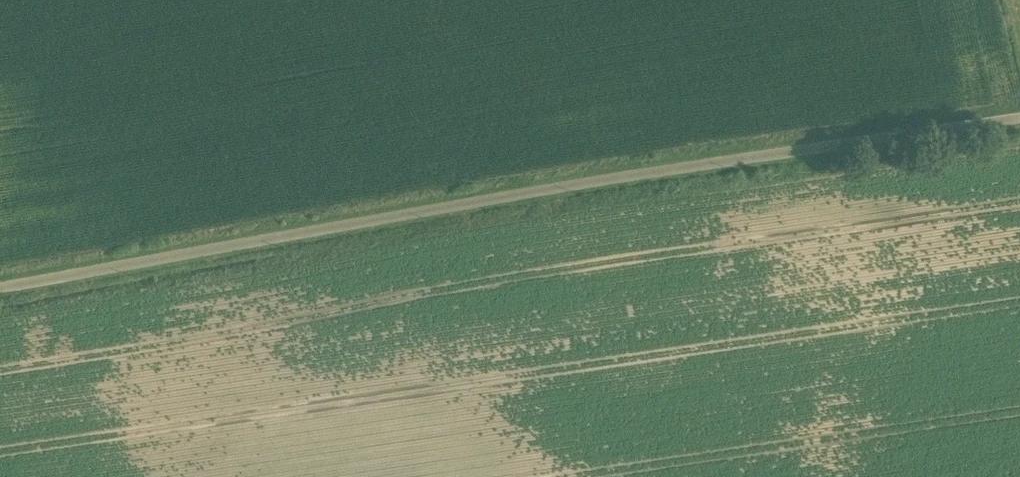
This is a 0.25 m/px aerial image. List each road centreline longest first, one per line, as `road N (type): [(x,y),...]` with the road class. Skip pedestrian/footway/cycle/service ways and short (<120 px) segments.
road 1 (unclassified): [(0,285),(769,148),(1019,116)]

